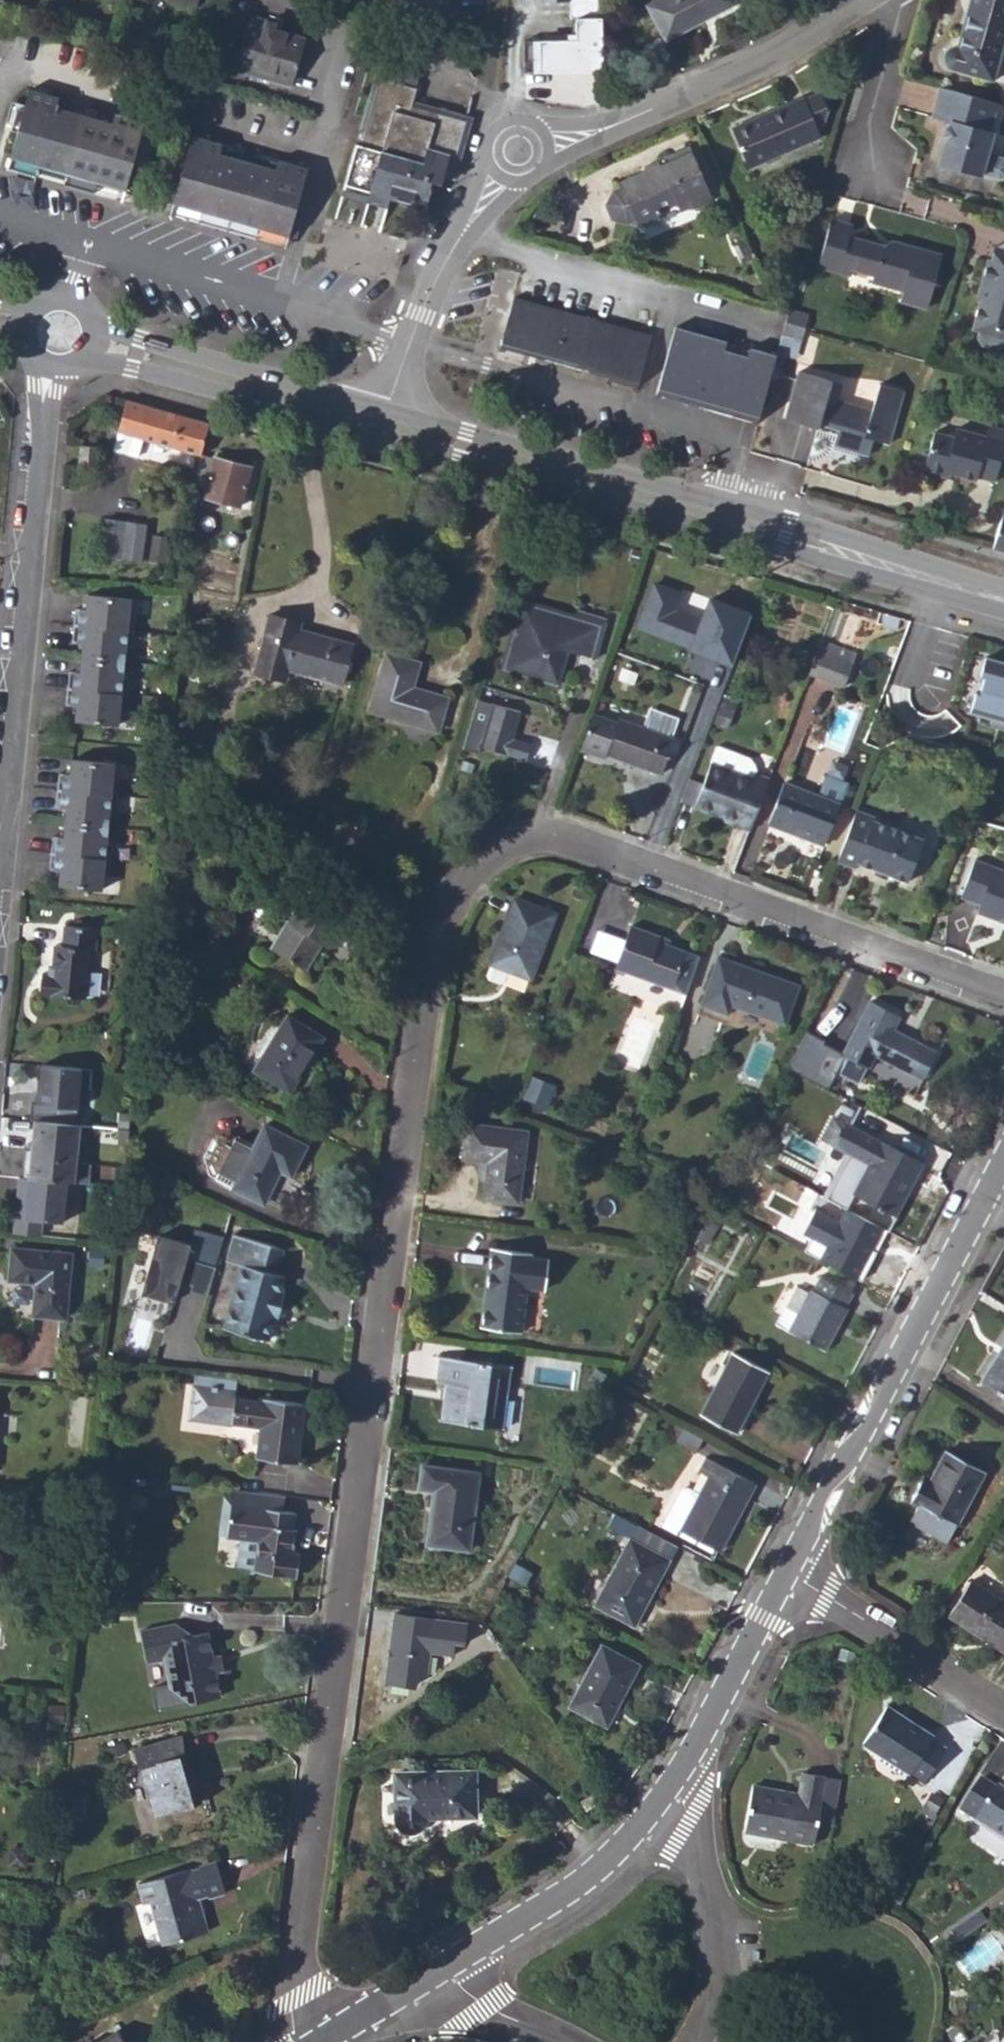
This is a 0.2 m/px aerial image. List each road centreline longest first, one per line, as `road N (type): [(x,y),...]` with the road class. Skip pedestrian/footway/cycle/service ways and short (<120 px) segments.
road 1 (residential): [(1003,994),(541,836),(501,845),(467,872),(426,966),(291,2041)]
road 2 (residential): [(858,0),(770,55),(608,126),(518,147),(437,280),(386,422)]
road 3 (secondary): [(386,422),(1003,604)]
road 4 (residential): [(58,336),(44,388),(0,838)]
road 5 (residential): [(1003,1159),(785,1574)]
road 6 (secondary): [(58,336),(386,422)]
road 7 (residential): [(667,1790),(647,1826),(569,1896),(443,1969)]
road 8 (residential): [(696,2041),(717,1942),(700,1828),(667,1790)]
road 9 (residential): [(785,1574),(1003,1714)]
road 10 (residential): [(785,1574),(667,1790)]
road 11 (residential): [(901,0),(873,118),(875,173)]
road 12 (residential): [(443,1969),(312,2041)]
road 13 (residential): [(565,2041),(476,1998),(443,1969)]

